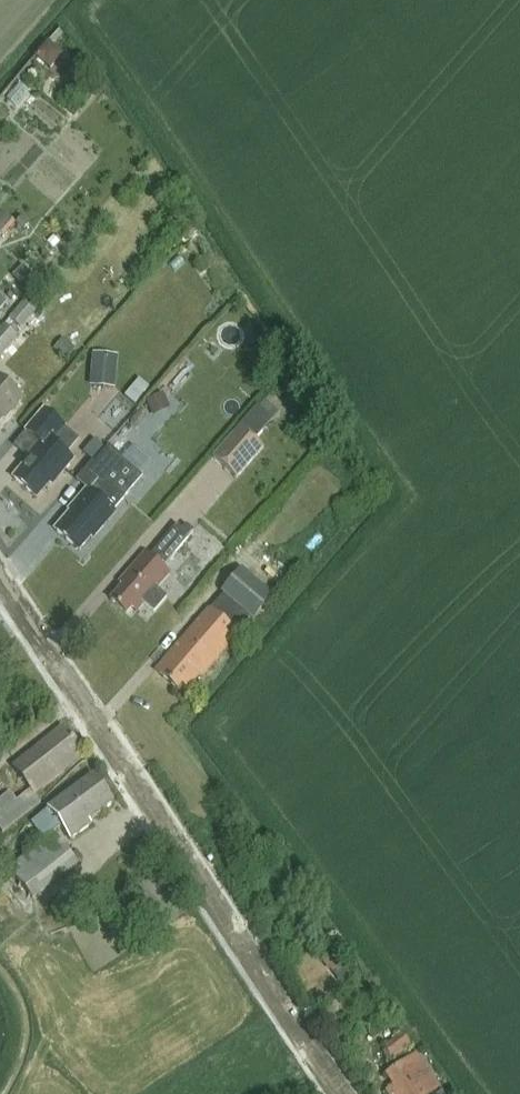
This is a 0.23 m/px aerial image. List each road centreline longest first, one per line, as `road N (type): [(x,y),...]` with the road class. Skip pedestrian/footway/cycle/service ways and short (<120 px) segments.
road 1 (tertiary): [(341,1093),(0,577)]

